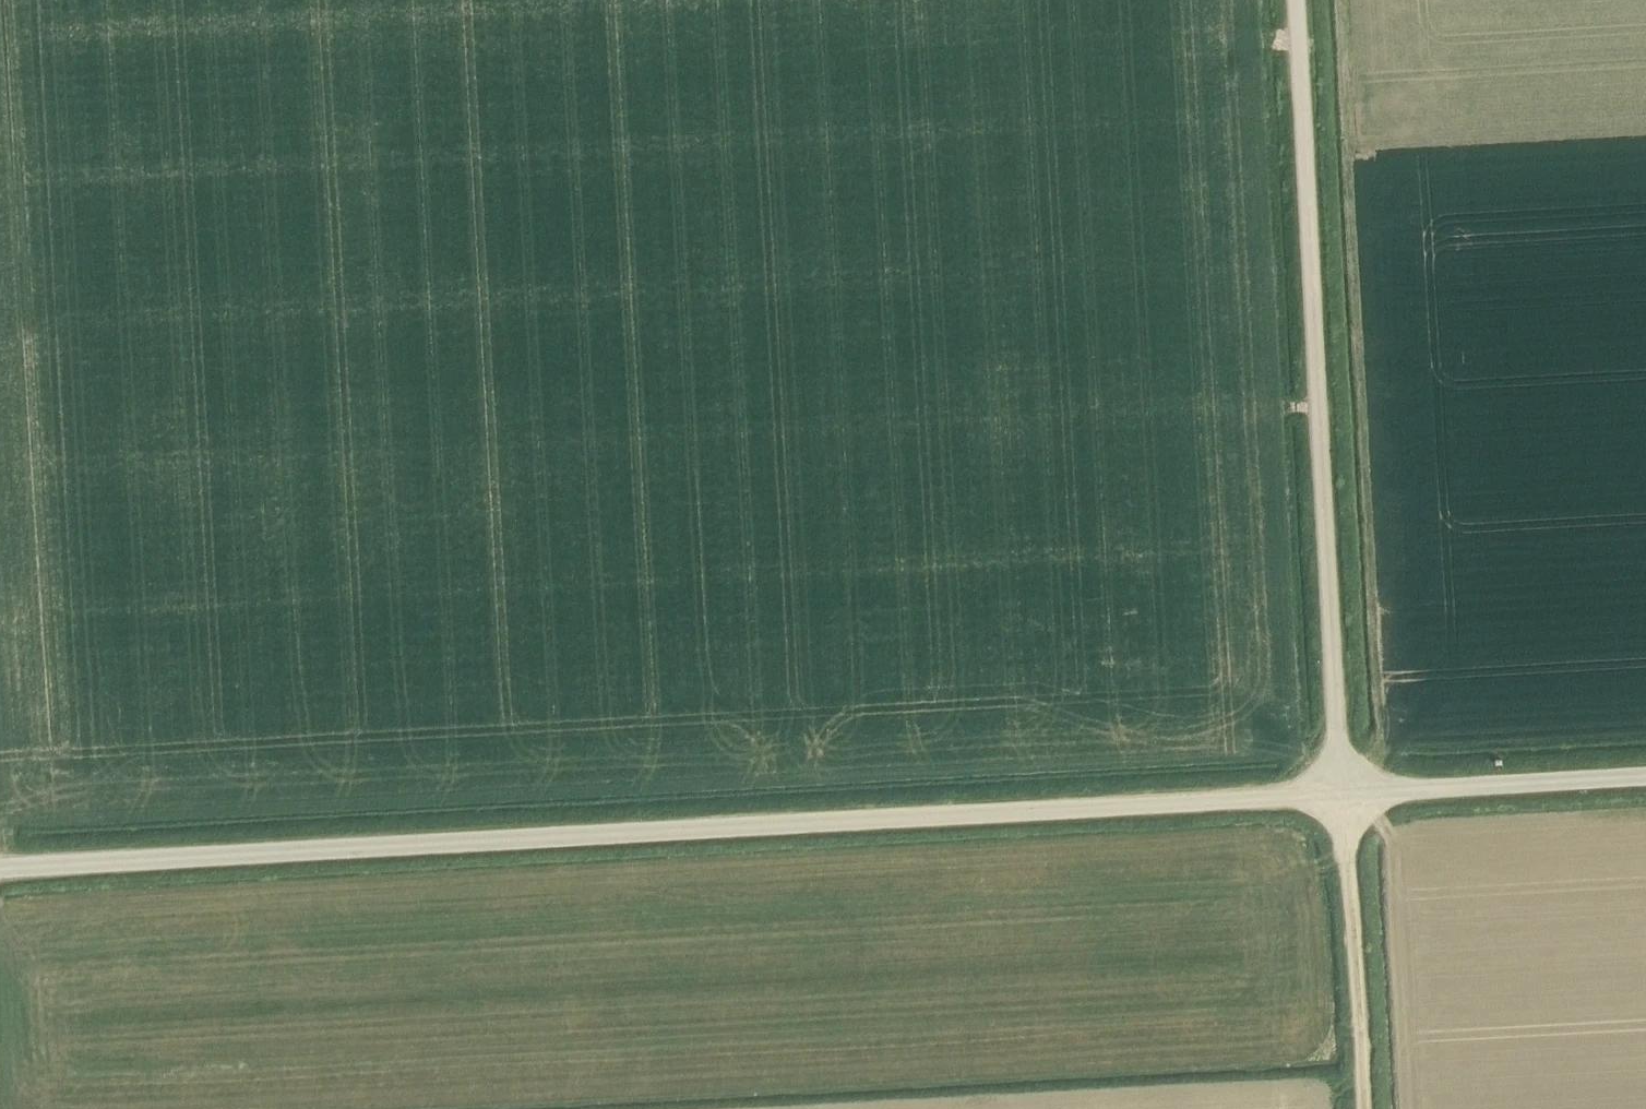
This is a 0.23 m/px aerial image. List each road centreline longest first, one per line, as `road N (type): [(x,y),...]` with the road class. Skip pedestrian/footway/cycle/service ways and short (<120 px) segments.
road 1 (unclassified): [(0,869),(1342,791)]
road 2 (unclassified): [(1342,791),(1298,0)]
road 3 (unclassified): [(1342,791),(1645,775)]
road 4 (track): [(1365,1108),(1348,862)]

